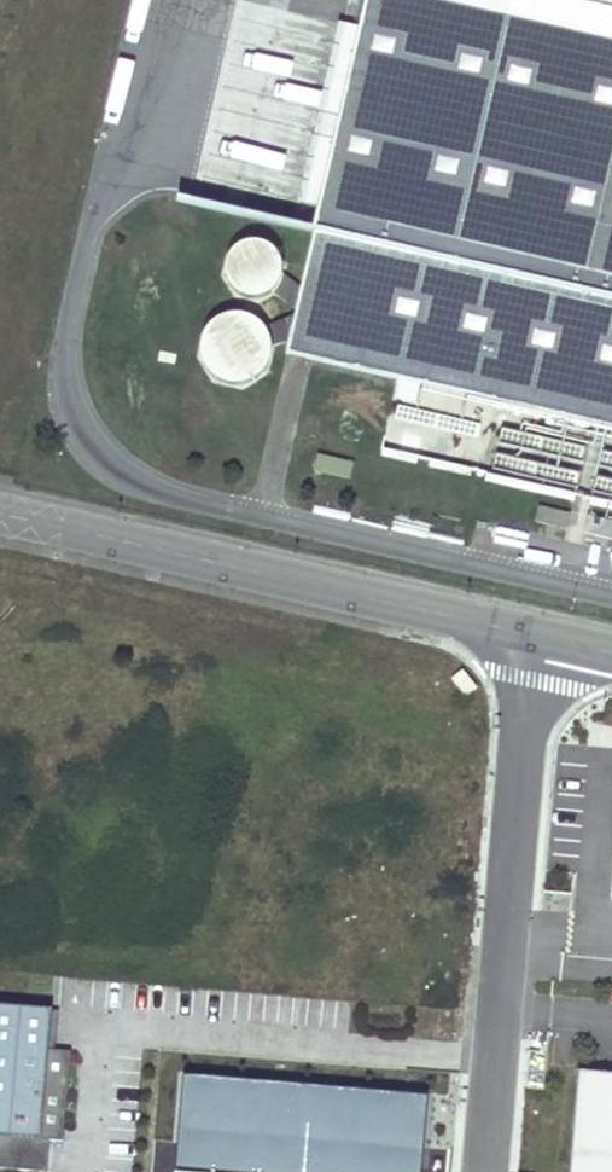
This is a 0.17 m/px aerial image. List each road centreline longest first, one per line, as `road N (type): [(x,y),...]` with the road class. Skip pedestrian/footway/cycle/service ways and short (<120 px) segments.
road 1 (tertiary): [(0,515),(544,638)]
road 2 (unclassified): [(544,638),(512,793),(483,1171)]

